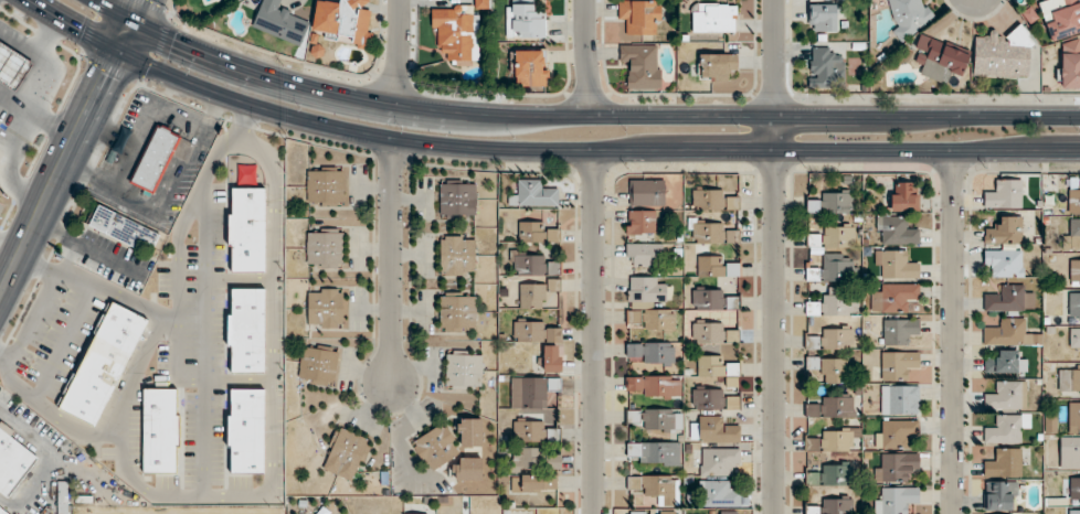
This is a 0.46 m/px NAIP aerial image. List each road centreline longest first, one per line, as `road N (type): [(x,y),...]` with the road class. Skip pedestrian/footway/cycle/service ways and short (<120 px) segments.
road 1 (secondary): [(28,0),(125,56),(209,92),(395,141),(490,152),(1079,152)]
road 2 (secondary): [(1079,117),(437,109),(257,71),(167,38),(97,0)]
road 3 (residential): [(774,513),(773,116)]
road 4 (residential): [(954,151),(954,513)]
road 5 (residential): [(596,513),(596,152)]
road 6 (tertiary): [(136,21),(0,299)]
road 7 (residential): [(393,381),(395,141)]

